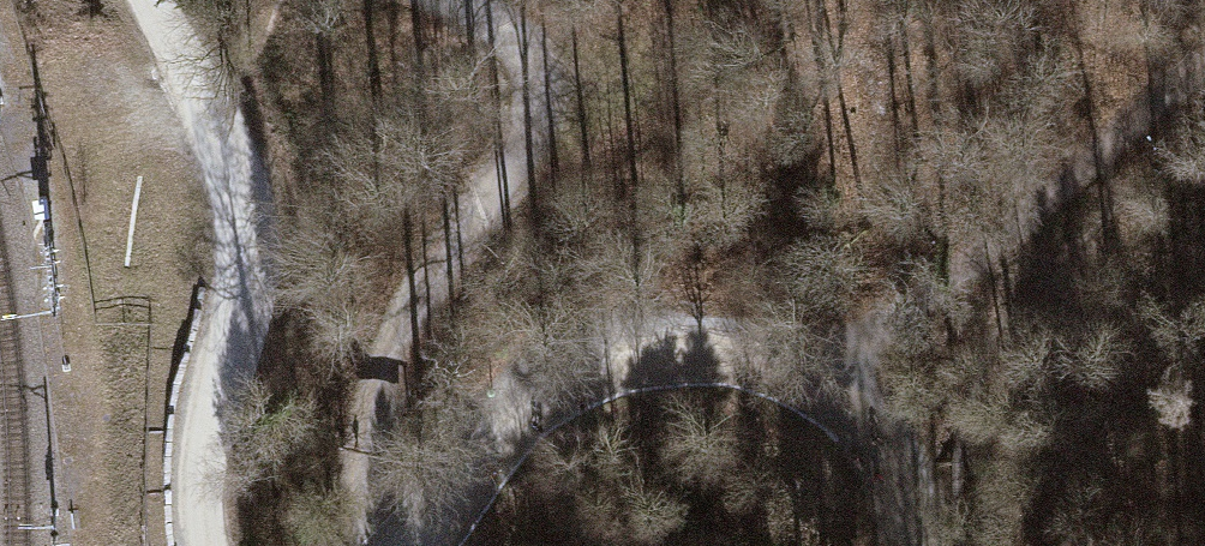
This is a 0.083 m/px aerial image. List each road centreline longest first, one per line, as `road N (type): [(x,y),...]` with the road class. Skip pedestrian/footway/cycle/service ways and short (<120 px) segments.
road 1 (track): [(383,545),(371,457),(395,359),(526,141),(531,120),(531,66),(523,49),(458,0)]
road 2 (track): [(151,0),(221,137),(247,233),(247,273),(201,475),(209,545)]
road 3 (track): [(411,545),(485,449),(534,400),(583,368),(705,351),(795,374)]
road 4 (track): [(795,374),(941,282),(1108,144)]
road 5 (track): [(795,374),(873,431),(891,461),(903,545)]
road 6 (track): [(1108,144),(1204,55)]

